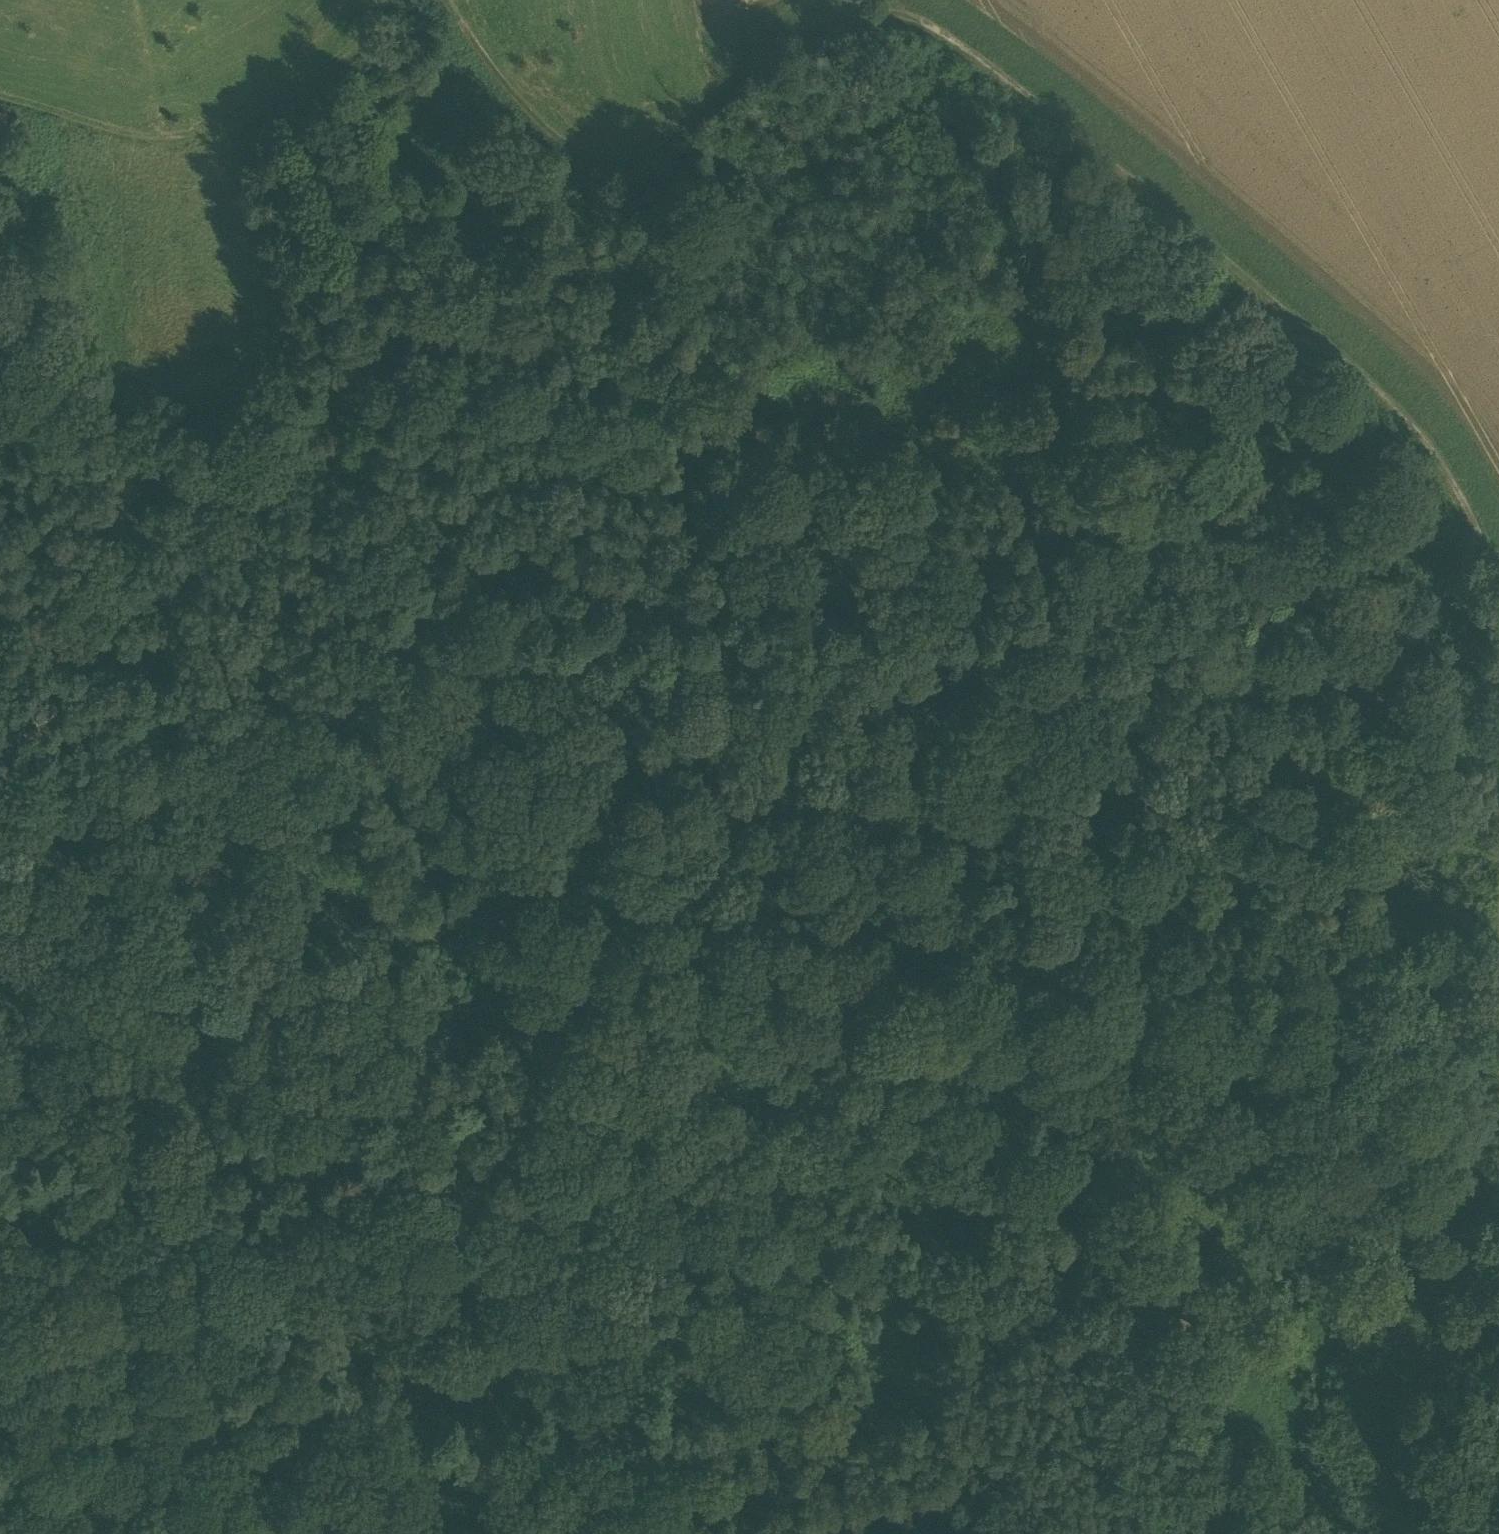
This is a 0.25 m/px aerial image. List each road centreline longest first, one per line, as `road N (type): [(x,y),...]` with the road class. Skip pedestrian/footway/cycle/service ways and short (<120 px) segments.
road 1 (track): [(1498,612),(1427,419),(954,30),(878,9),(804,30),(607,170),(539,123),(438,0)]
road 2 (track): [(1249,272),(902,393)]

